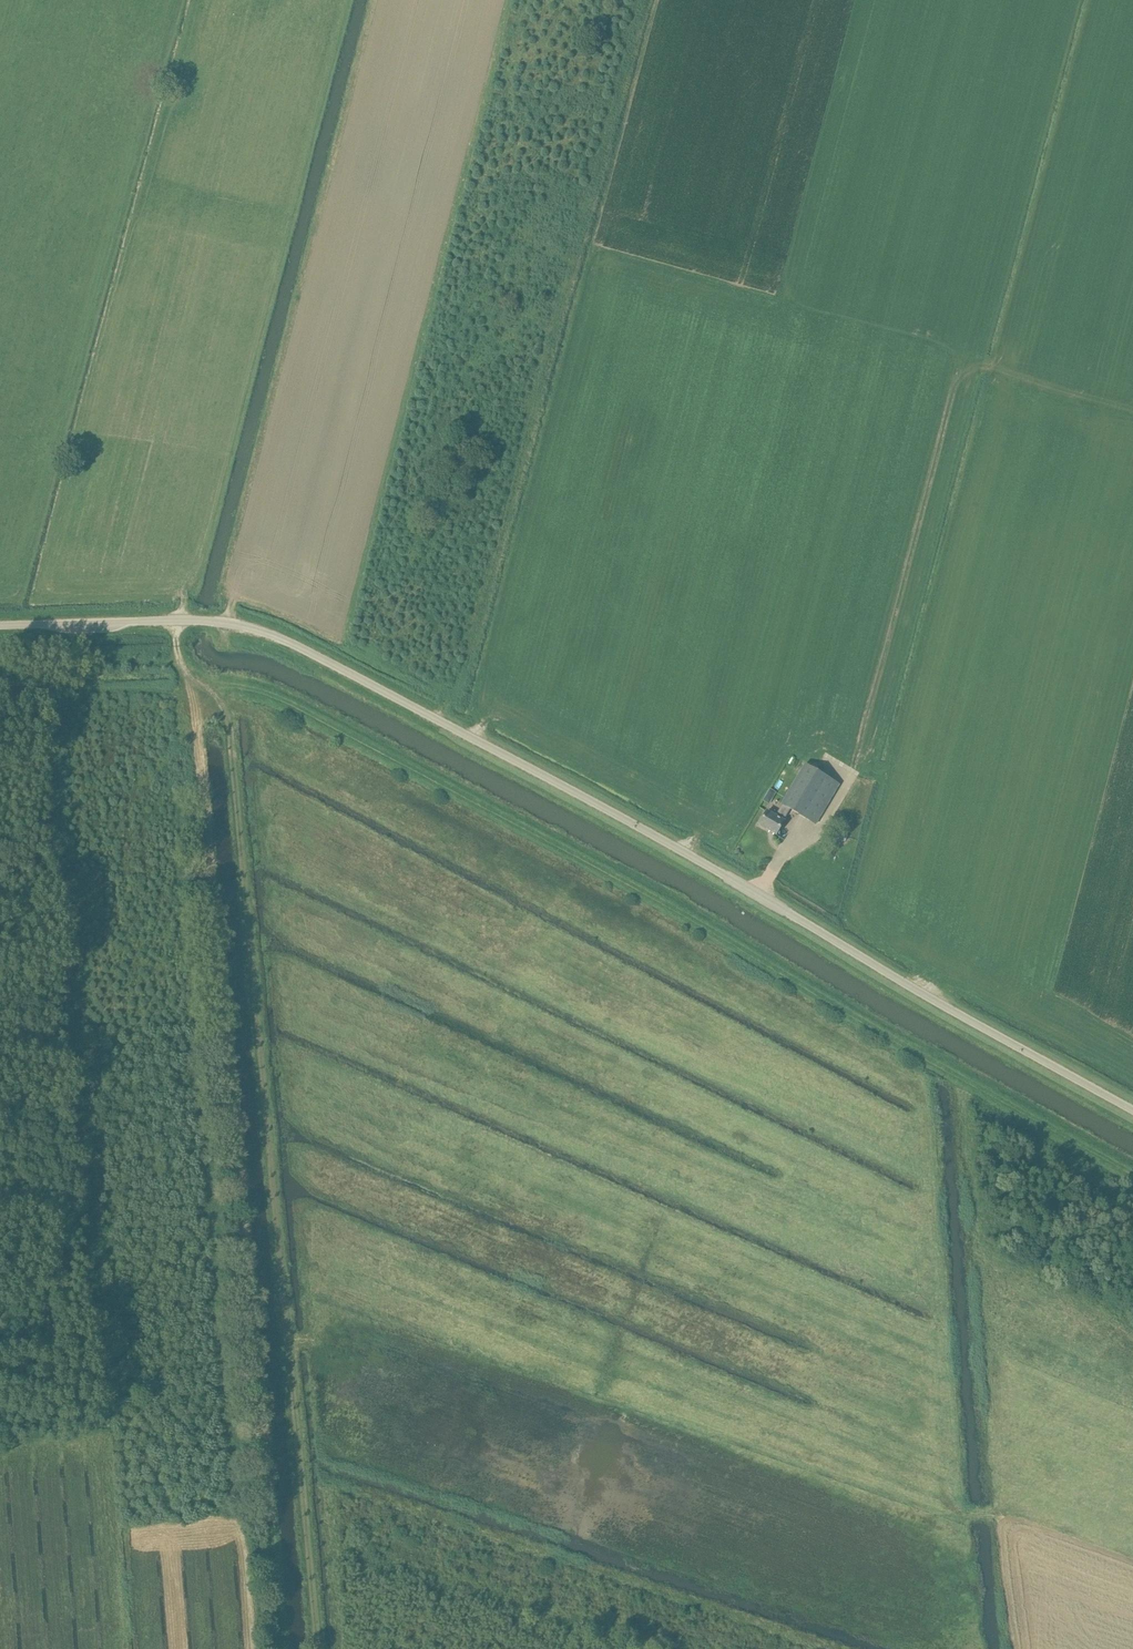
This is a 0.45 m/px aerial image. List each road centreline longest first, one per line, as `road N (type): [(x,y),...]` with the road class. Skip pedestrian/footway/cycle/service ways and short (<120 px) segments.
road 1 (unclassified): [(1132,1110),(607,809),(280,637),(202,620),(0,627)]
road 2 (track): [(316,1648),(228,725),(218,697),(188,670),(175,638)]

